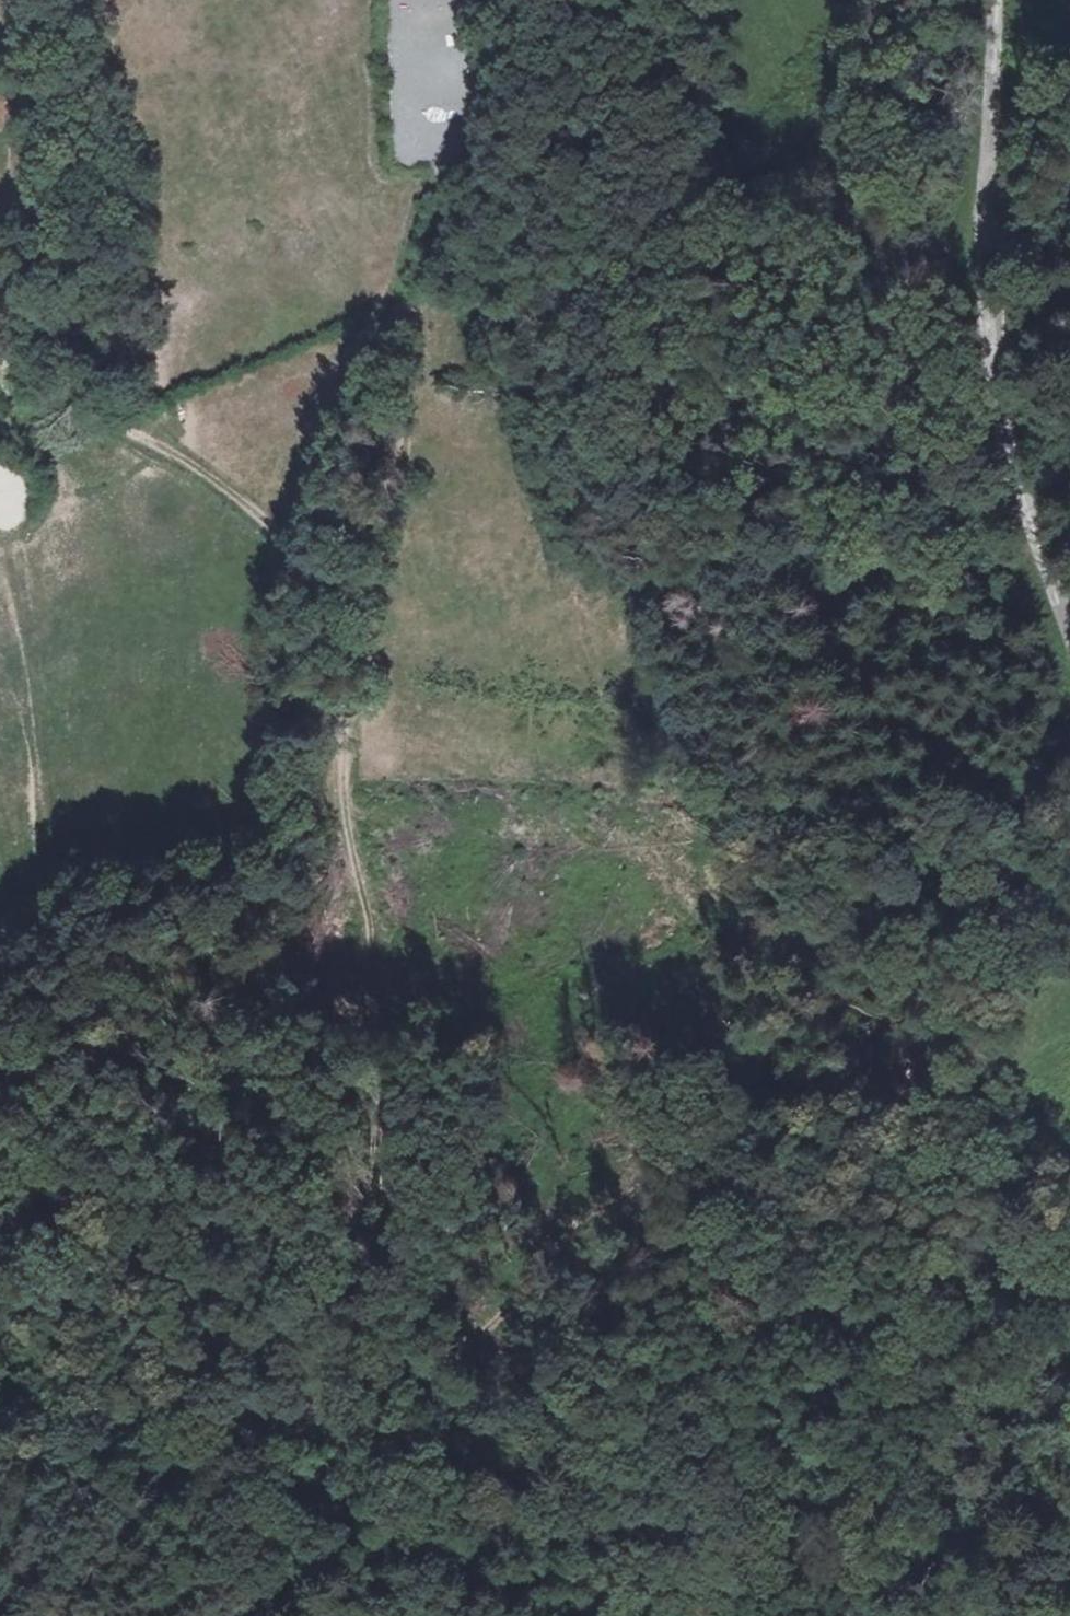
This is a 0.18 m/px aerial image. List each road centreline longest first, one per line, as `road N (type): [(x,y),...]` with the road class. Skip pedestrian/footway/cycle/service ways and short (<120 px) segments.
road 1 (unclassified): [(988,0),(1003,416),(1069,611)]

